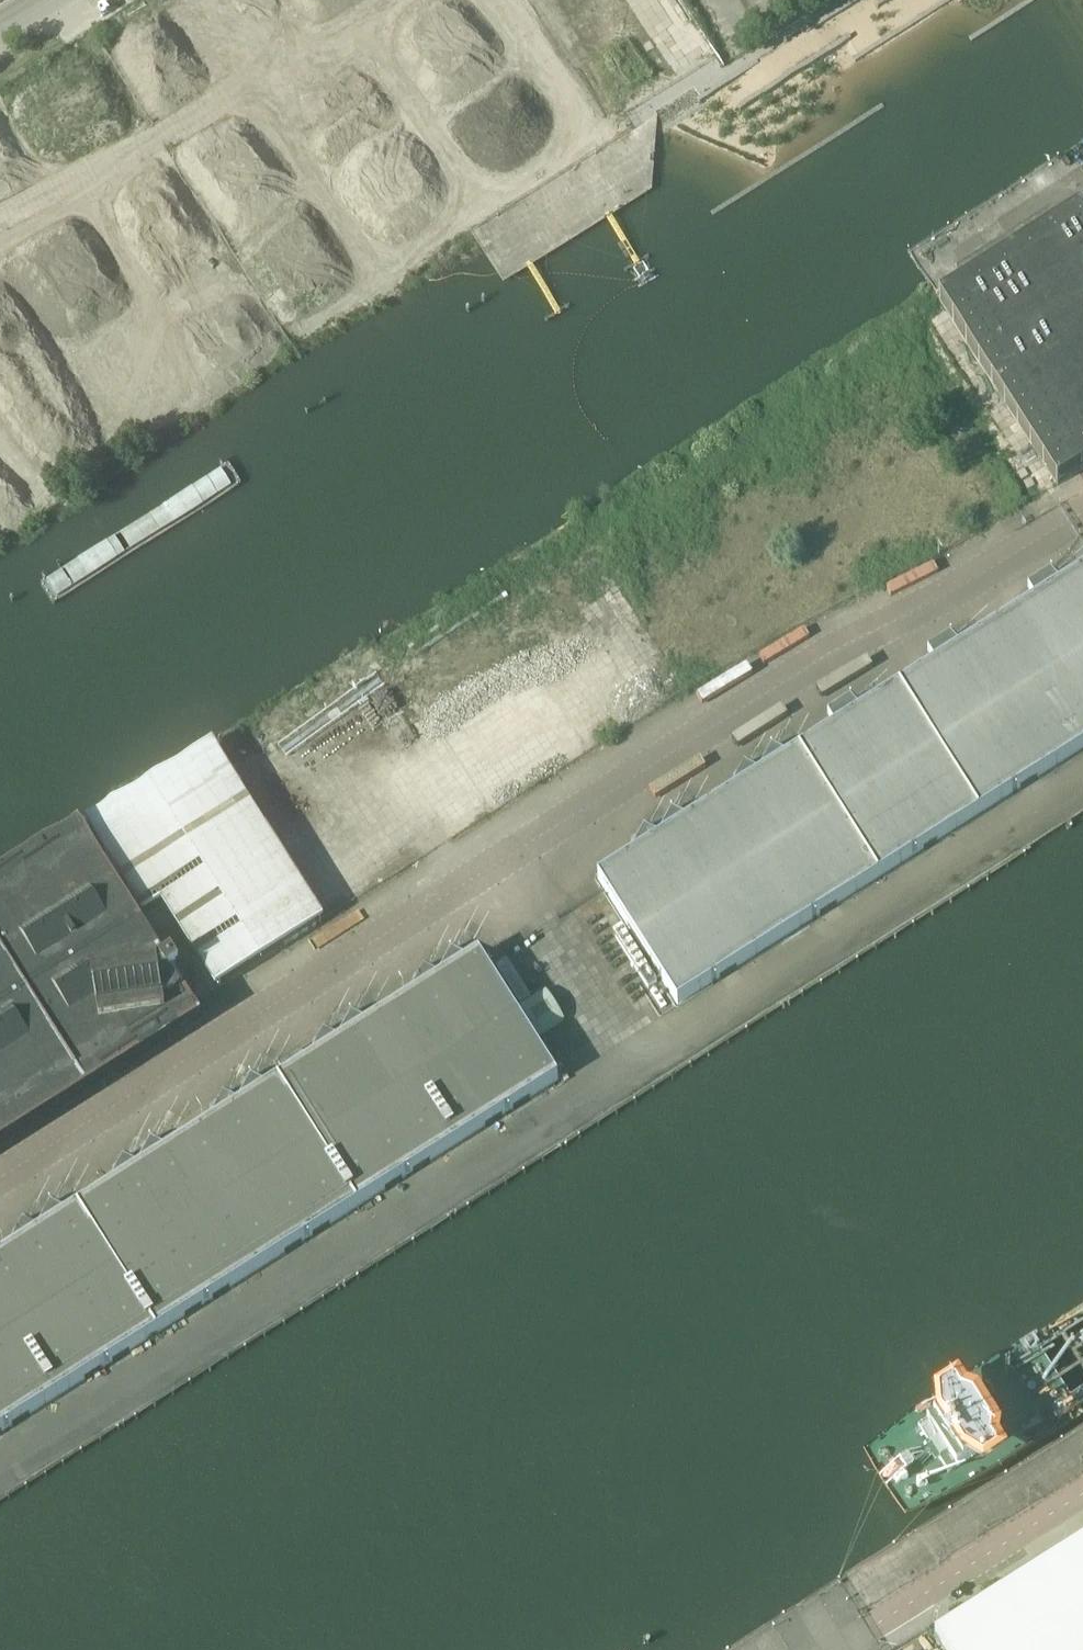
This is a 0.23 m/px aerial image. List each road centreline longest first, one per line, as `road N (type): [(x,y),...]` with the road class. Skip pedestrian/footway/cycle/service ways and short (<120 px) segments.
road 1 (unclassified): [(871,1627),(1082,1494)]
road 2 (unclassified): [(135,0),(86,31),(21,11)]

